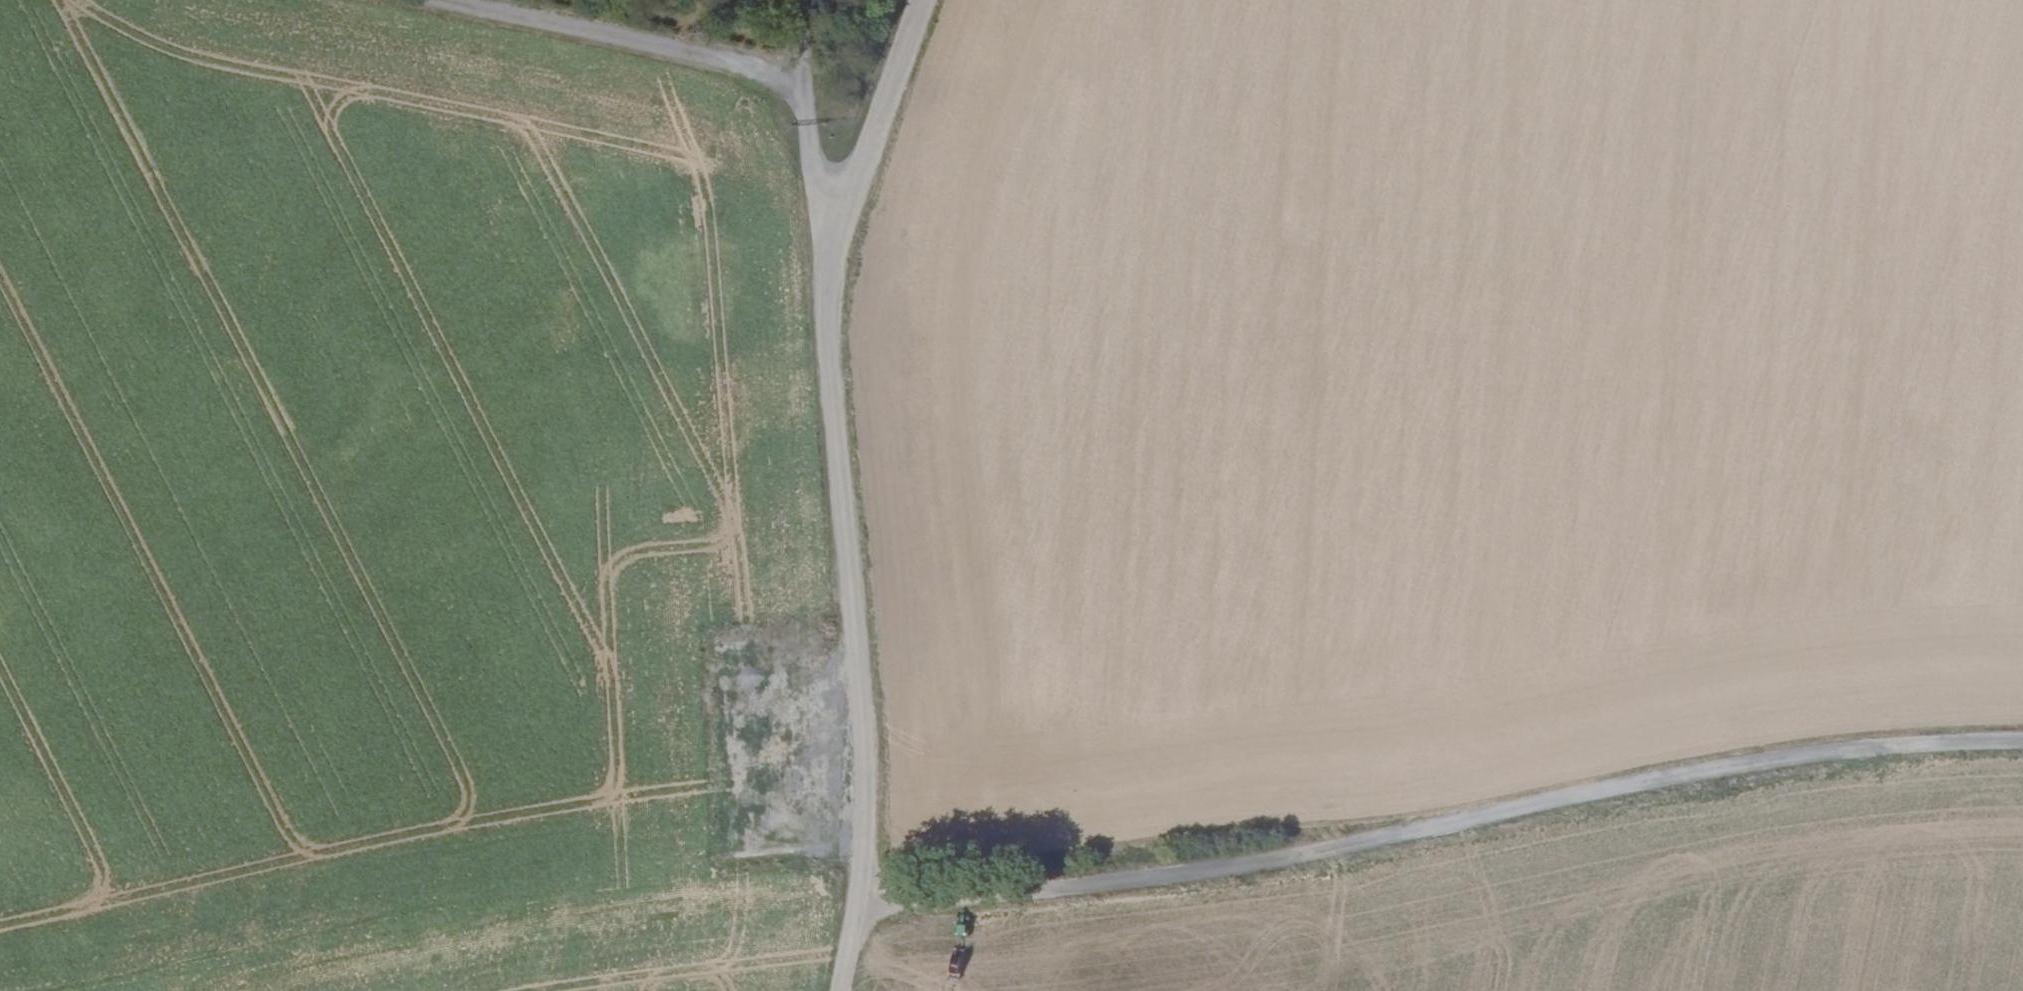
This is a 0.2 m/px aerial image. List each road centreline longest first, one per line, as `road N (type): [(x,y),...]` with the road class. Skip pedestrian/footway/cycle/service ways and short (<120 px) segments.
road 1 (track): [(857,906),(1238,868),(1856,744),(2022,744)]
road 2 (unclassified): [(839,990),(857,906),(868,765),(825,323),(852,189),(919,0)]

